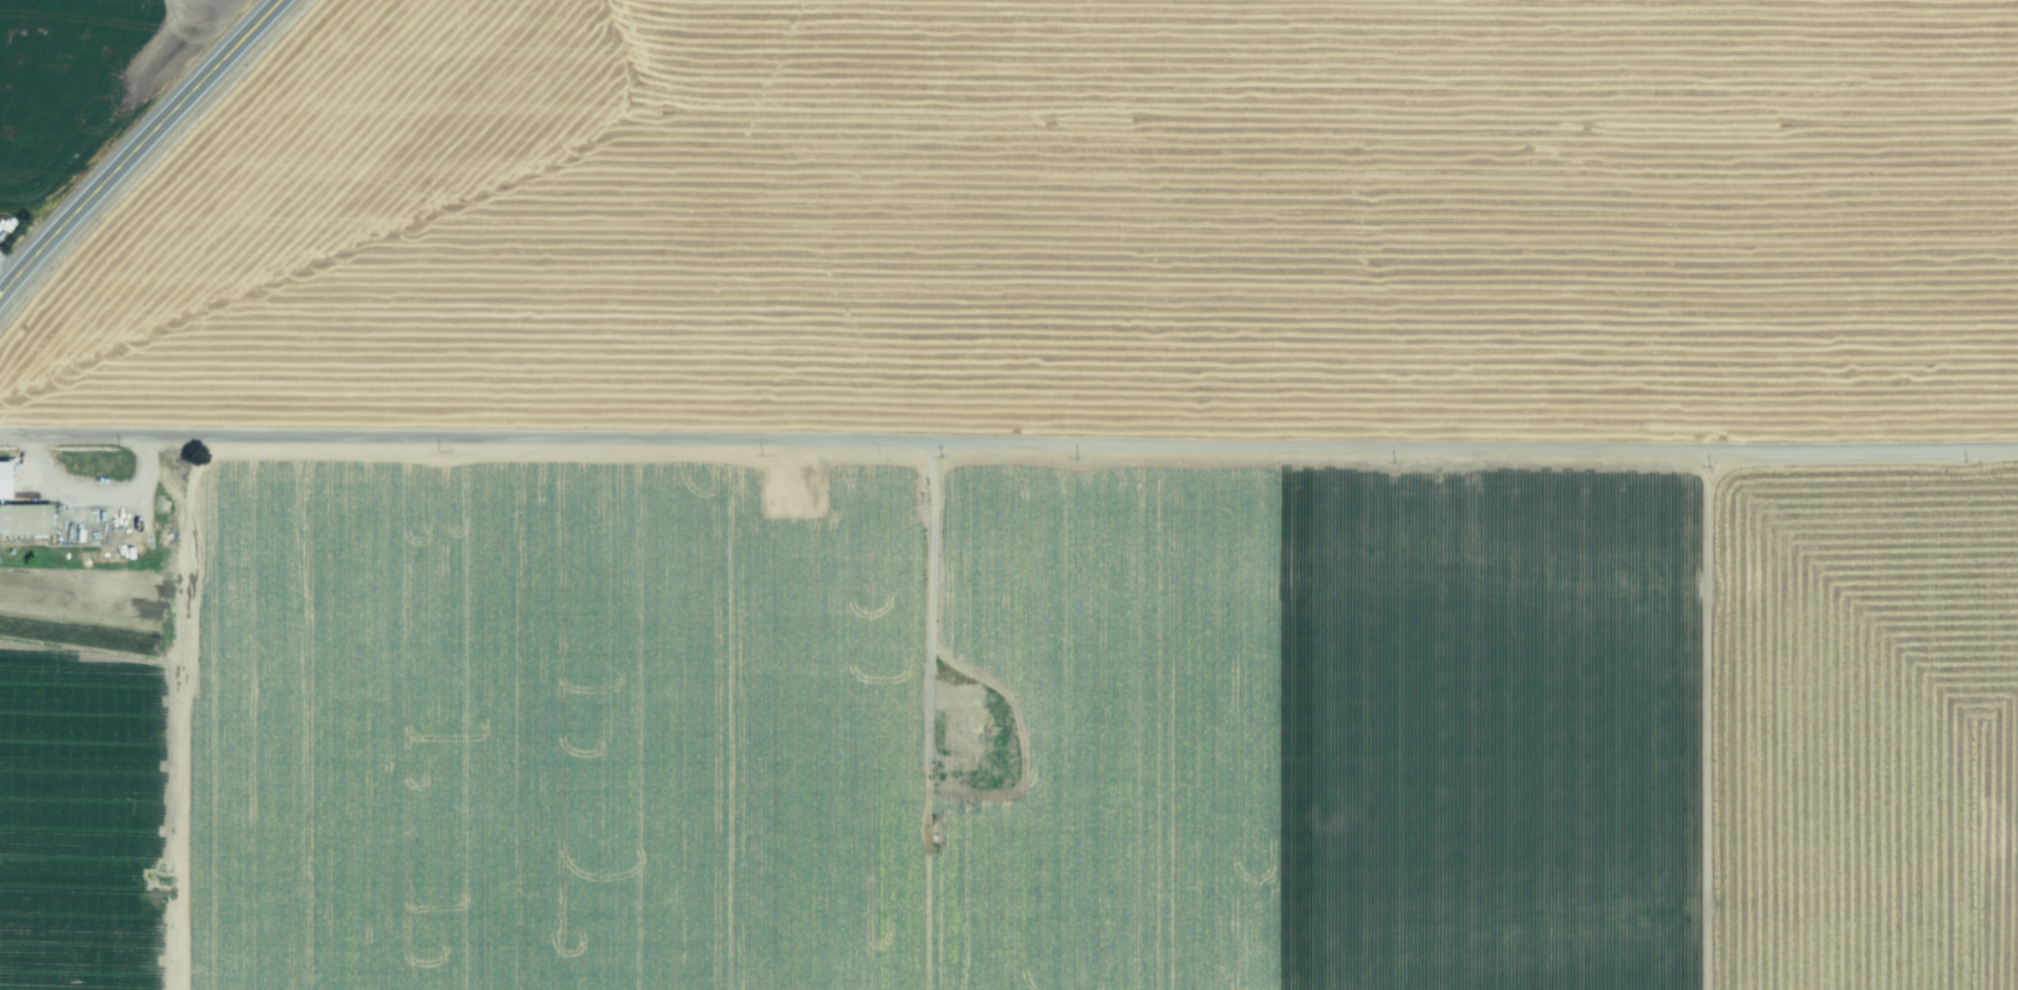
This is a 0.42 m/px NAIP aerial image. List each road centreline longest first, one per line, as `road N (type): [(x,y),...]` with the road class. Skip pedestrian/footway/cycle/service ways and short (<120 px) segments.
road 1 (residential): [(2017,450),(0,438)]
road 2 (primary): [(0,294),(279,0)]

